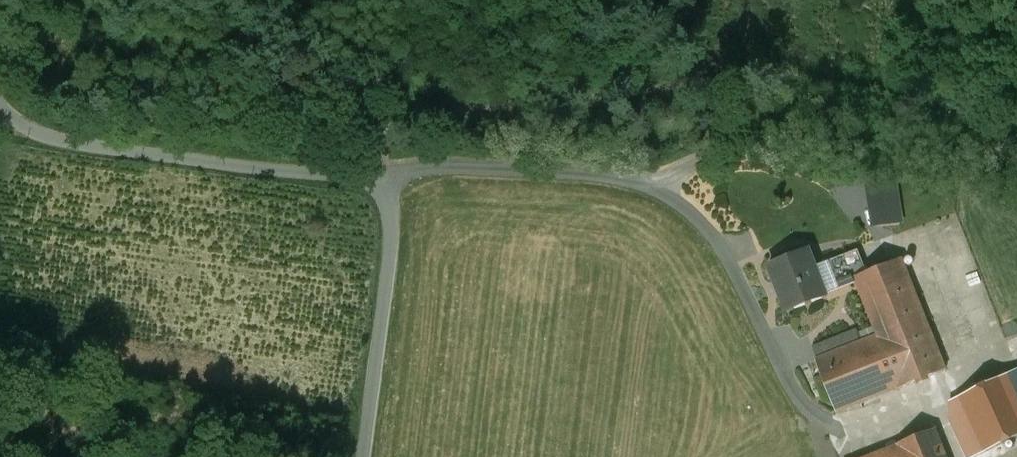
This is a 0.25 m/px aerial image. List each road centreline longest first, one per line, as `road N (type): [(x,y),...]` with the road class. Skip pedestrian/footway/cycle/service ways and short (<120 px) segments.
road 1 (unclassified): [(0,105),(32,130),(67,141),(266,170),(385,176),(387,276),(363,456)]

